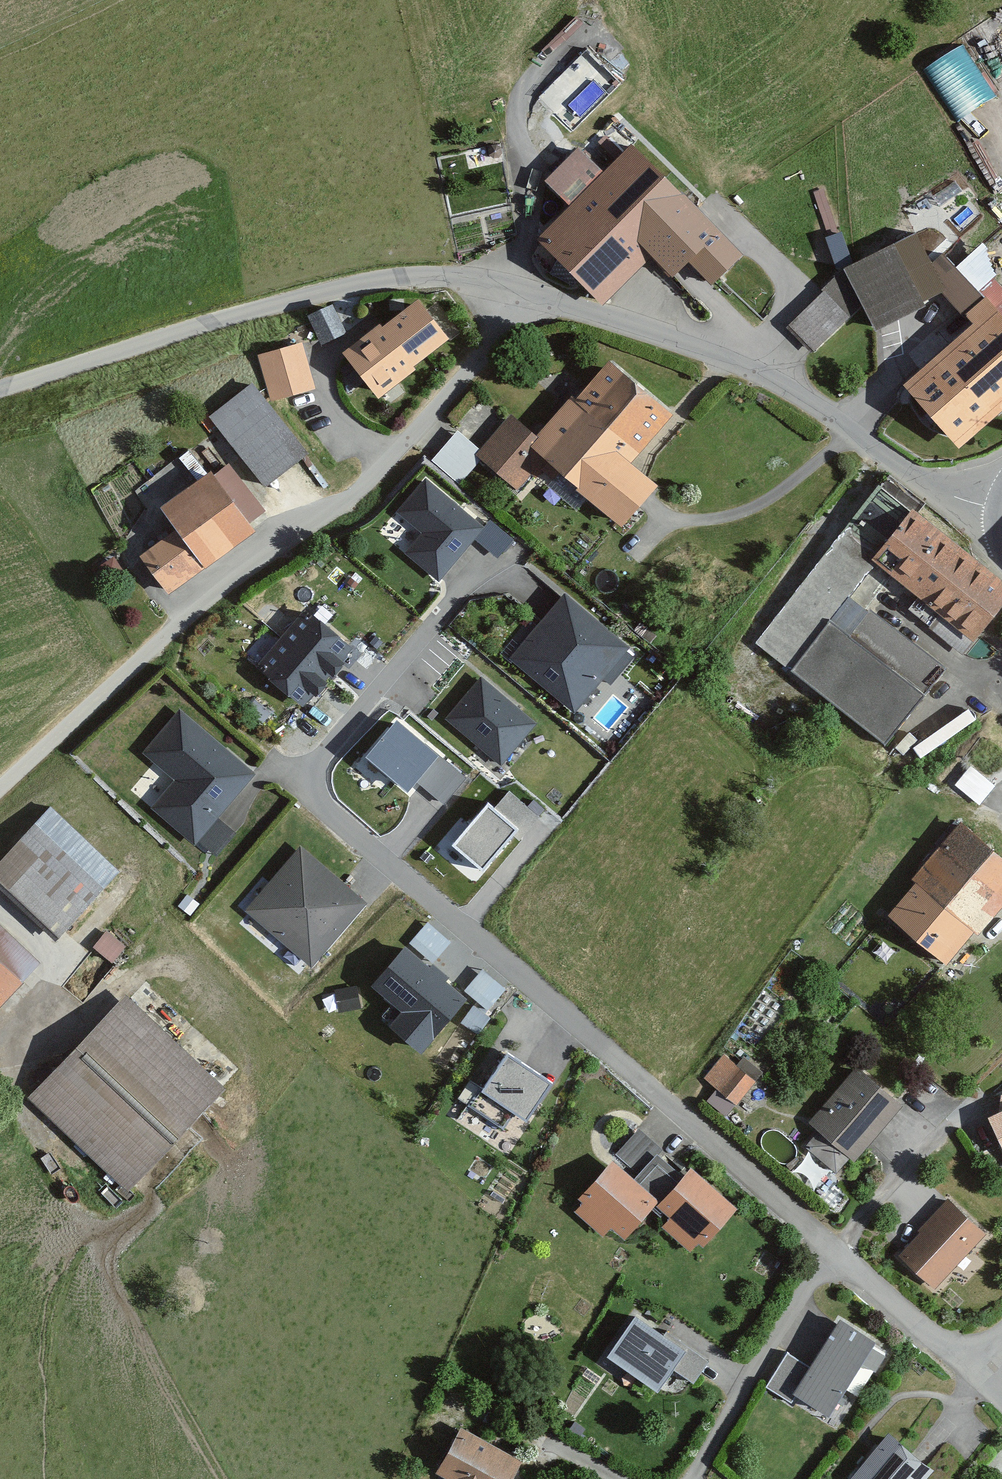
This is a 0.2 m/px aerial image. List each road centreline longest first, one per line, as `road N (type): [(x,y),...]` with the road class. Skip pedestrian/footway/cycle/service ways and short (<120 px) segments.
road 1 (residential): [(1001,508),(956,498),(901,469),(772,370),(653,321),(546,306),(514,319),(377,465),(251,553),(0,784)]
road 2 (residential): [(829,1250),(288,770),(423,615)]
road 3 (residential): [(829,1250),(676,1478)]
road 4 (residential): [(1001,1071),(829,1250)]
road 5 (residential): [(965,1358),(829,1250)]

